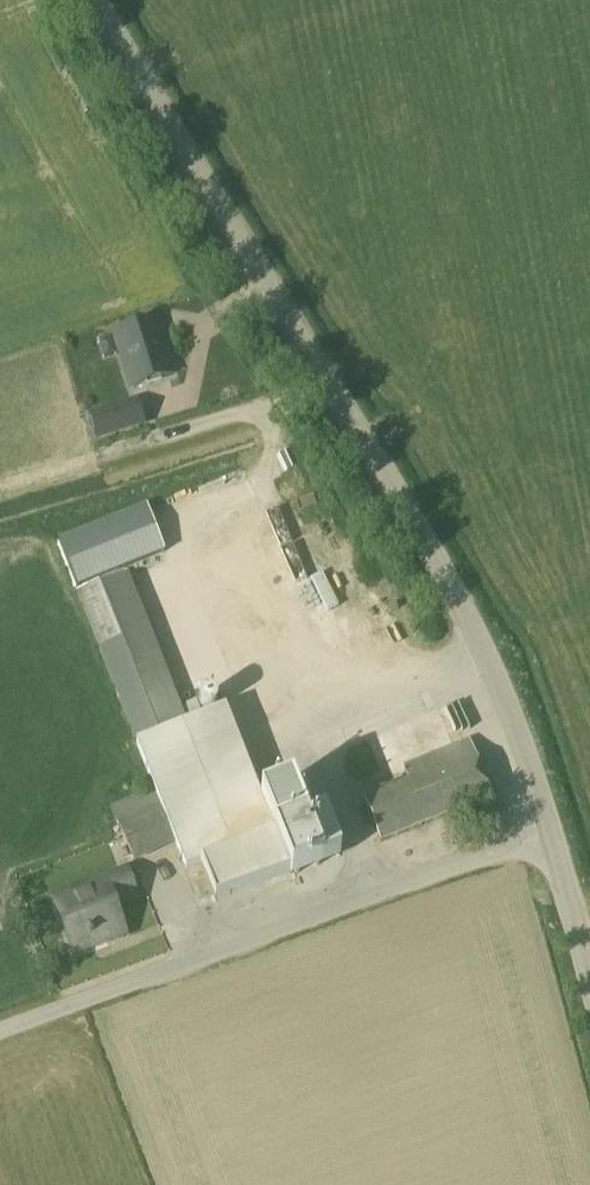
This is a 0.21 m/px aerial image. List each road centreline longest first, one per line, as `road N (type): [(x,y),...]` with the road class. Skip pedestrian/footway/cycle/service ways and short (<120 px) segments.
road 1 (tertiary): [(549,834),(504,682),(388,471),(93,0)]
road 2 (unclassified): [(0,1032),(549,834)]
road 3 (tertiary): [(589,983),(549,834)]

